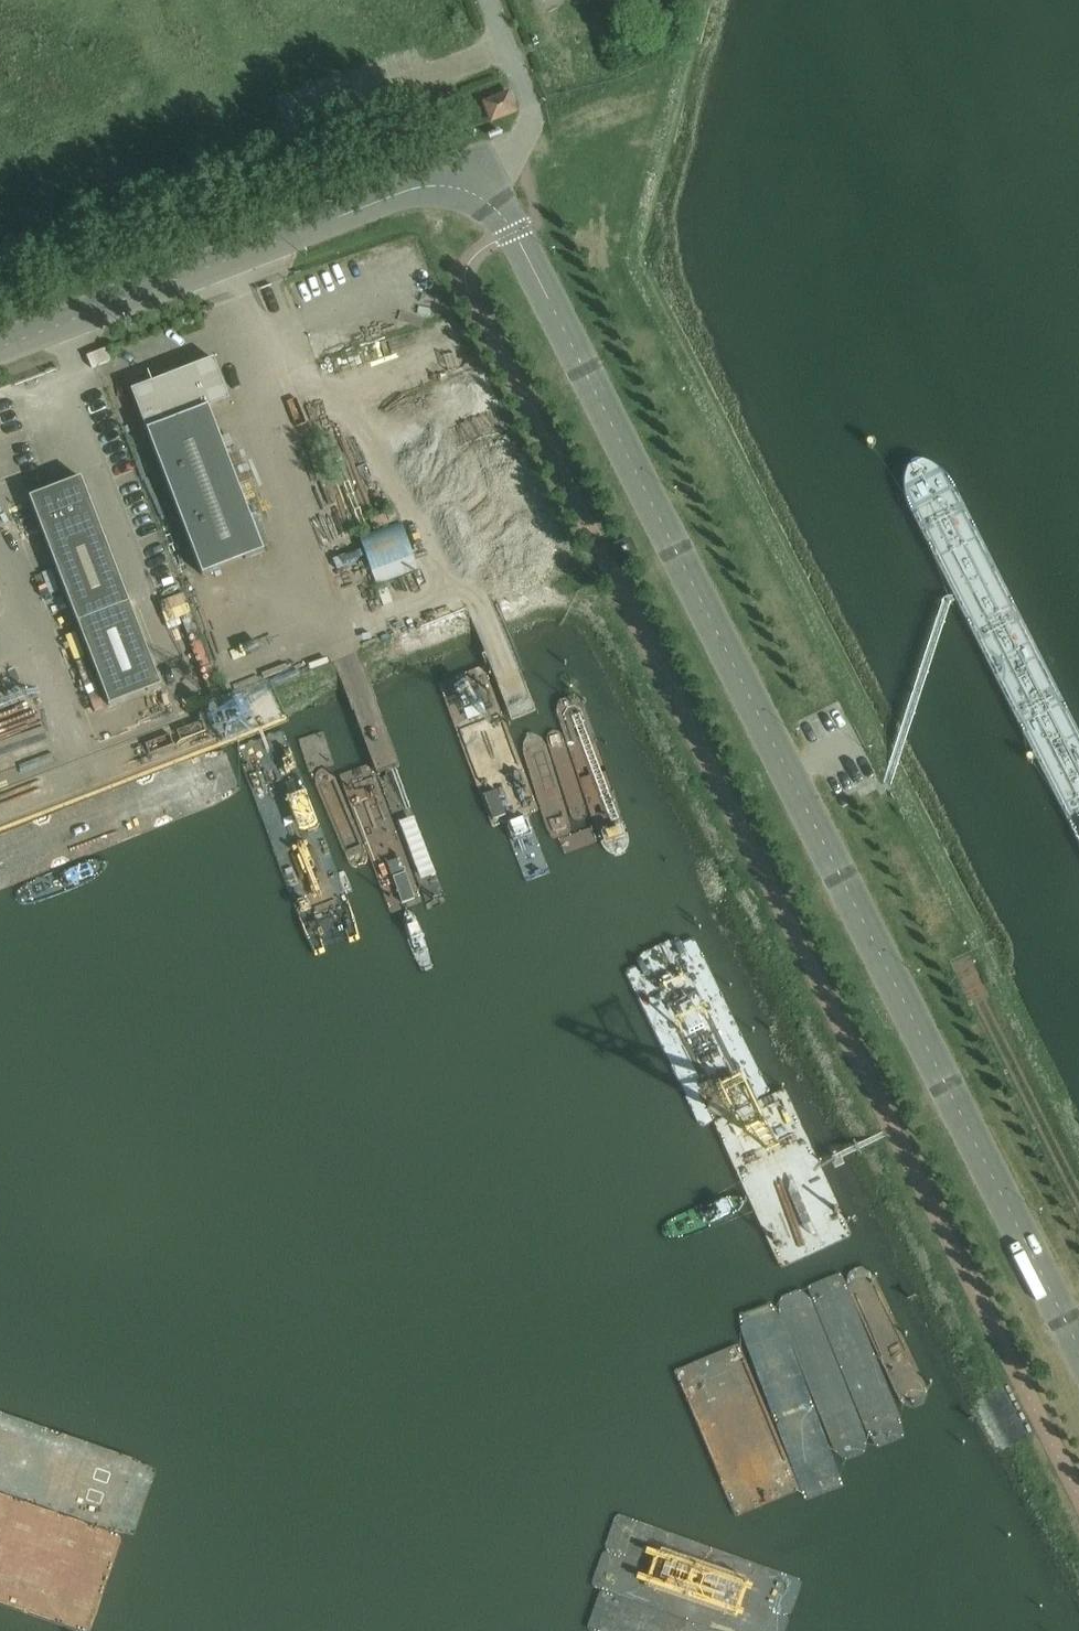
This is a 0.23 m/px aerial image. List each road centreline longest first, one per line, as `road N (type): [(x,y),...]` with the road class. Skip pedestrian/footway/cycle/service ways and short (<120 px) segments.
road 1 (unclassified): [(1078,1340),(519,234),(493,205),(452,187),(424,185),(0,349)]

